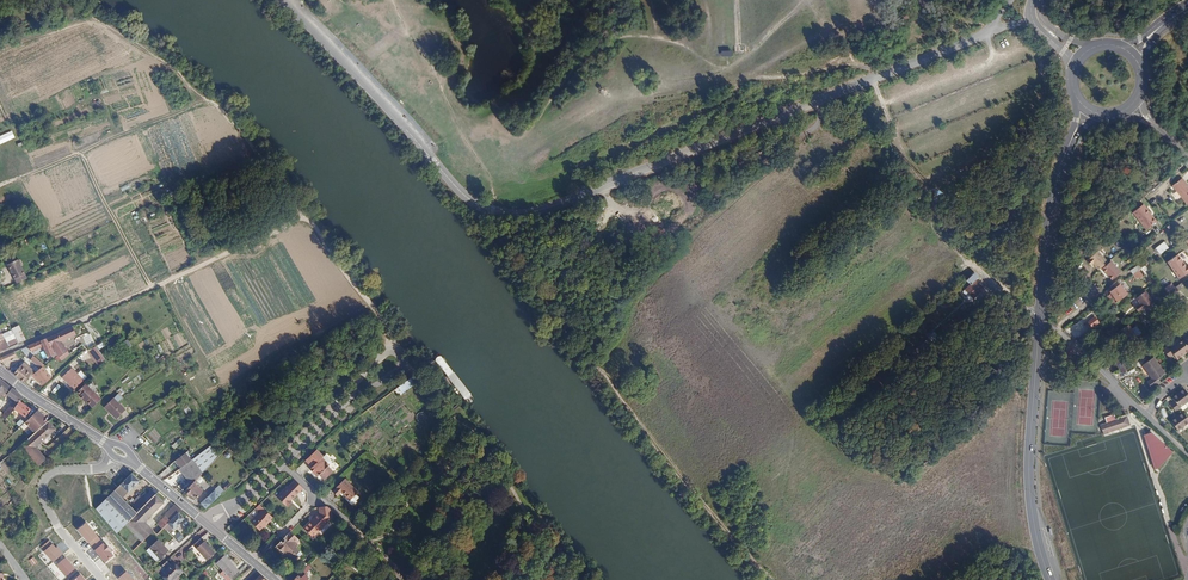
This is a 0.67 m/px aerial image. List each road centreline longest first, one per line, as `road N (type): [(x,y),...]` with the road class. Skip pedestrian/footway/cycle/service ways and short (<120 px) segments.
road 1 (secondary): [(1071,140),(1048,224),(1029,467),(1050,579)]
road 2 (track): [(92,15),(227,113),(307,218)]
road 3 (track): [(78,322),(307,218)]
road 4 (track): [(0,186),(208,100)]
road 5 (residential): [(117,458),(100,469),(56,470),(41,488),(57,527),(102,579)]
road 6 (track): [(987,33),(993,60),(883,104),(873,80)]
road 7 (track): [(390,353),(389,329),(307,218)]
road 8 (track): [(893,130),(1038,74)]
road 9 (track): [(883,104),(920,179),(987,155)]
road 10 (track): [(152,288),(81,153)]
road 11 (residential): [(243,501),(348,400)]
road 12 (track): [(904,155),(1039,103)]
road 13 (residential): [(348,400),(400,370),(402,357),(386,354),(356,385)]
road 14 (tertiary): [(0,371),(105,443)]

